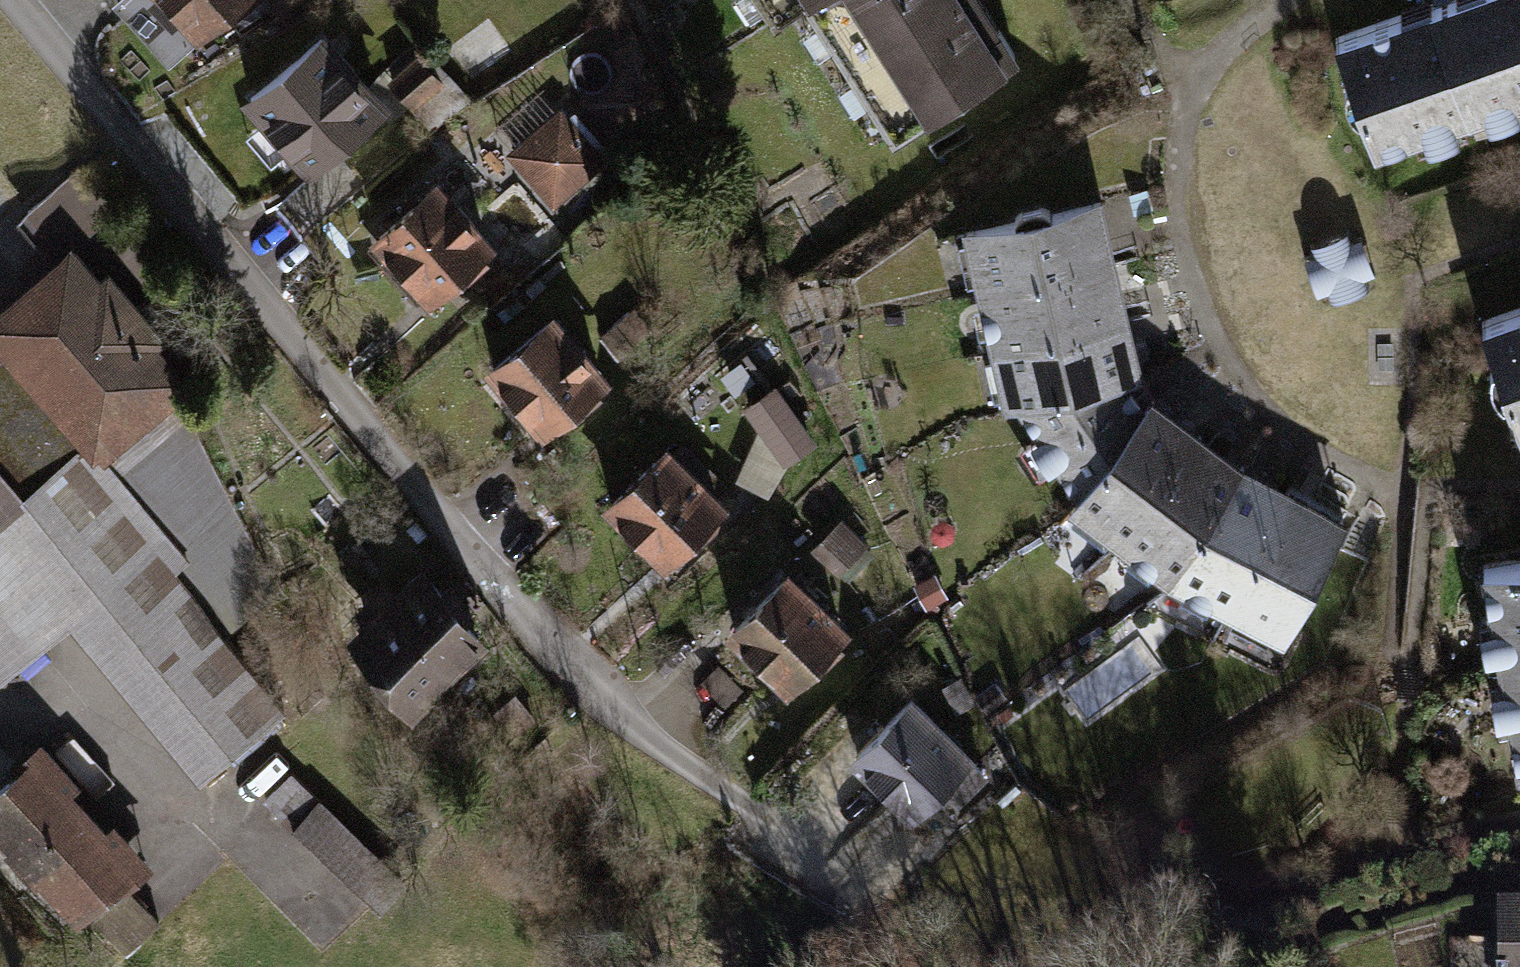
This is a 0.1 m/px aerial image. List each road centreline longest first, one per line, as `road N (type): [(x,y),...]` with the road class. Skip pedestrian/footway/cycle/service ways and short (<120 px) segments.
road 1 (residential): [(16,0),(222,262),(591,684),(828,872)]

